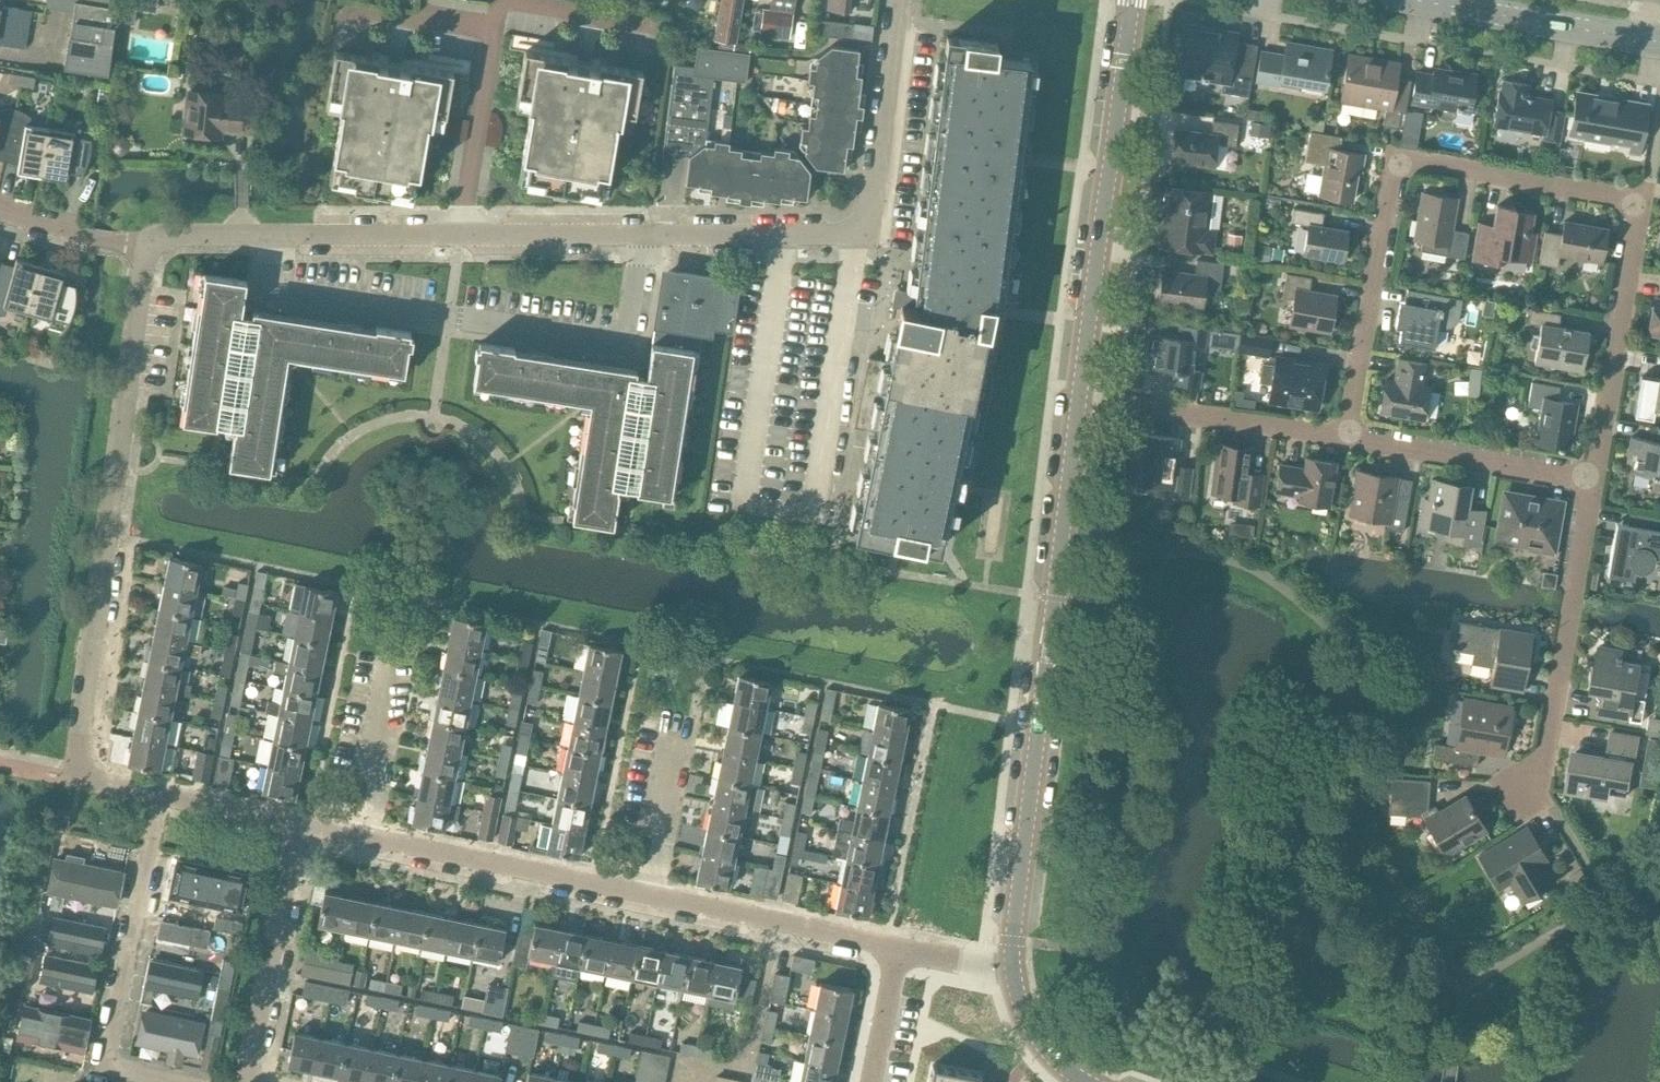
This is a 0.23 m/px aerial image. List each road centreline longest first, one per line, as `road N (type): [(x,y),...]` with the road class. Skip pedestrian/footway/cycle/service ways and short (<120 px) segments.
road 1 (residential): [(1595,480),(1642,198),(1394,159),(1354,437)]
road 2 (residential): [(162,793),(75,774),(151,247)]
road 3 (tertiary): [(1010,969),(1078,399)]
road 4 (residential): [(275,236),(270,295),(623,349),(641,235)]
road 5 (residential): [(641,235),(870,227),(897,0)]
road 6 (tertiary): [(1078,399),(1134,0)]
road 7 (residential): [(275,236),(641,235)]
road 8 (residential): [(162,793),(105,1068),(178,1081)]
road 9 (residential): [(1516,798),(1539,786),(1595,480)]
road 10 (residential): [(650,898),(357,837)]
road 11 (residential): [(1354,437),(1078,399)]
road 12 (residential): [(247,1081),(303,825)]
road 13 (residential): [(896,947),(650,898)]
road 14 (residential): [(1659,43),(1417,0)]
road 15 (residential): [(1595,480),(1354,437)]
road 16 (residential): [(357,837),(392,655)]
road 17 (residential): [(650,898),(685,722)]
road 18 (residential): [(0,212),(151,247)]
road 19 (residential): [(303,825),(162,793)]
road 20 (tertiary): [(1084,1081),(1048,1053),(1010,969)]
road 21 (residential): [(870,1081),(896,947)]
road 22 (residential): [(151,247),(170,238),(275,236)]

